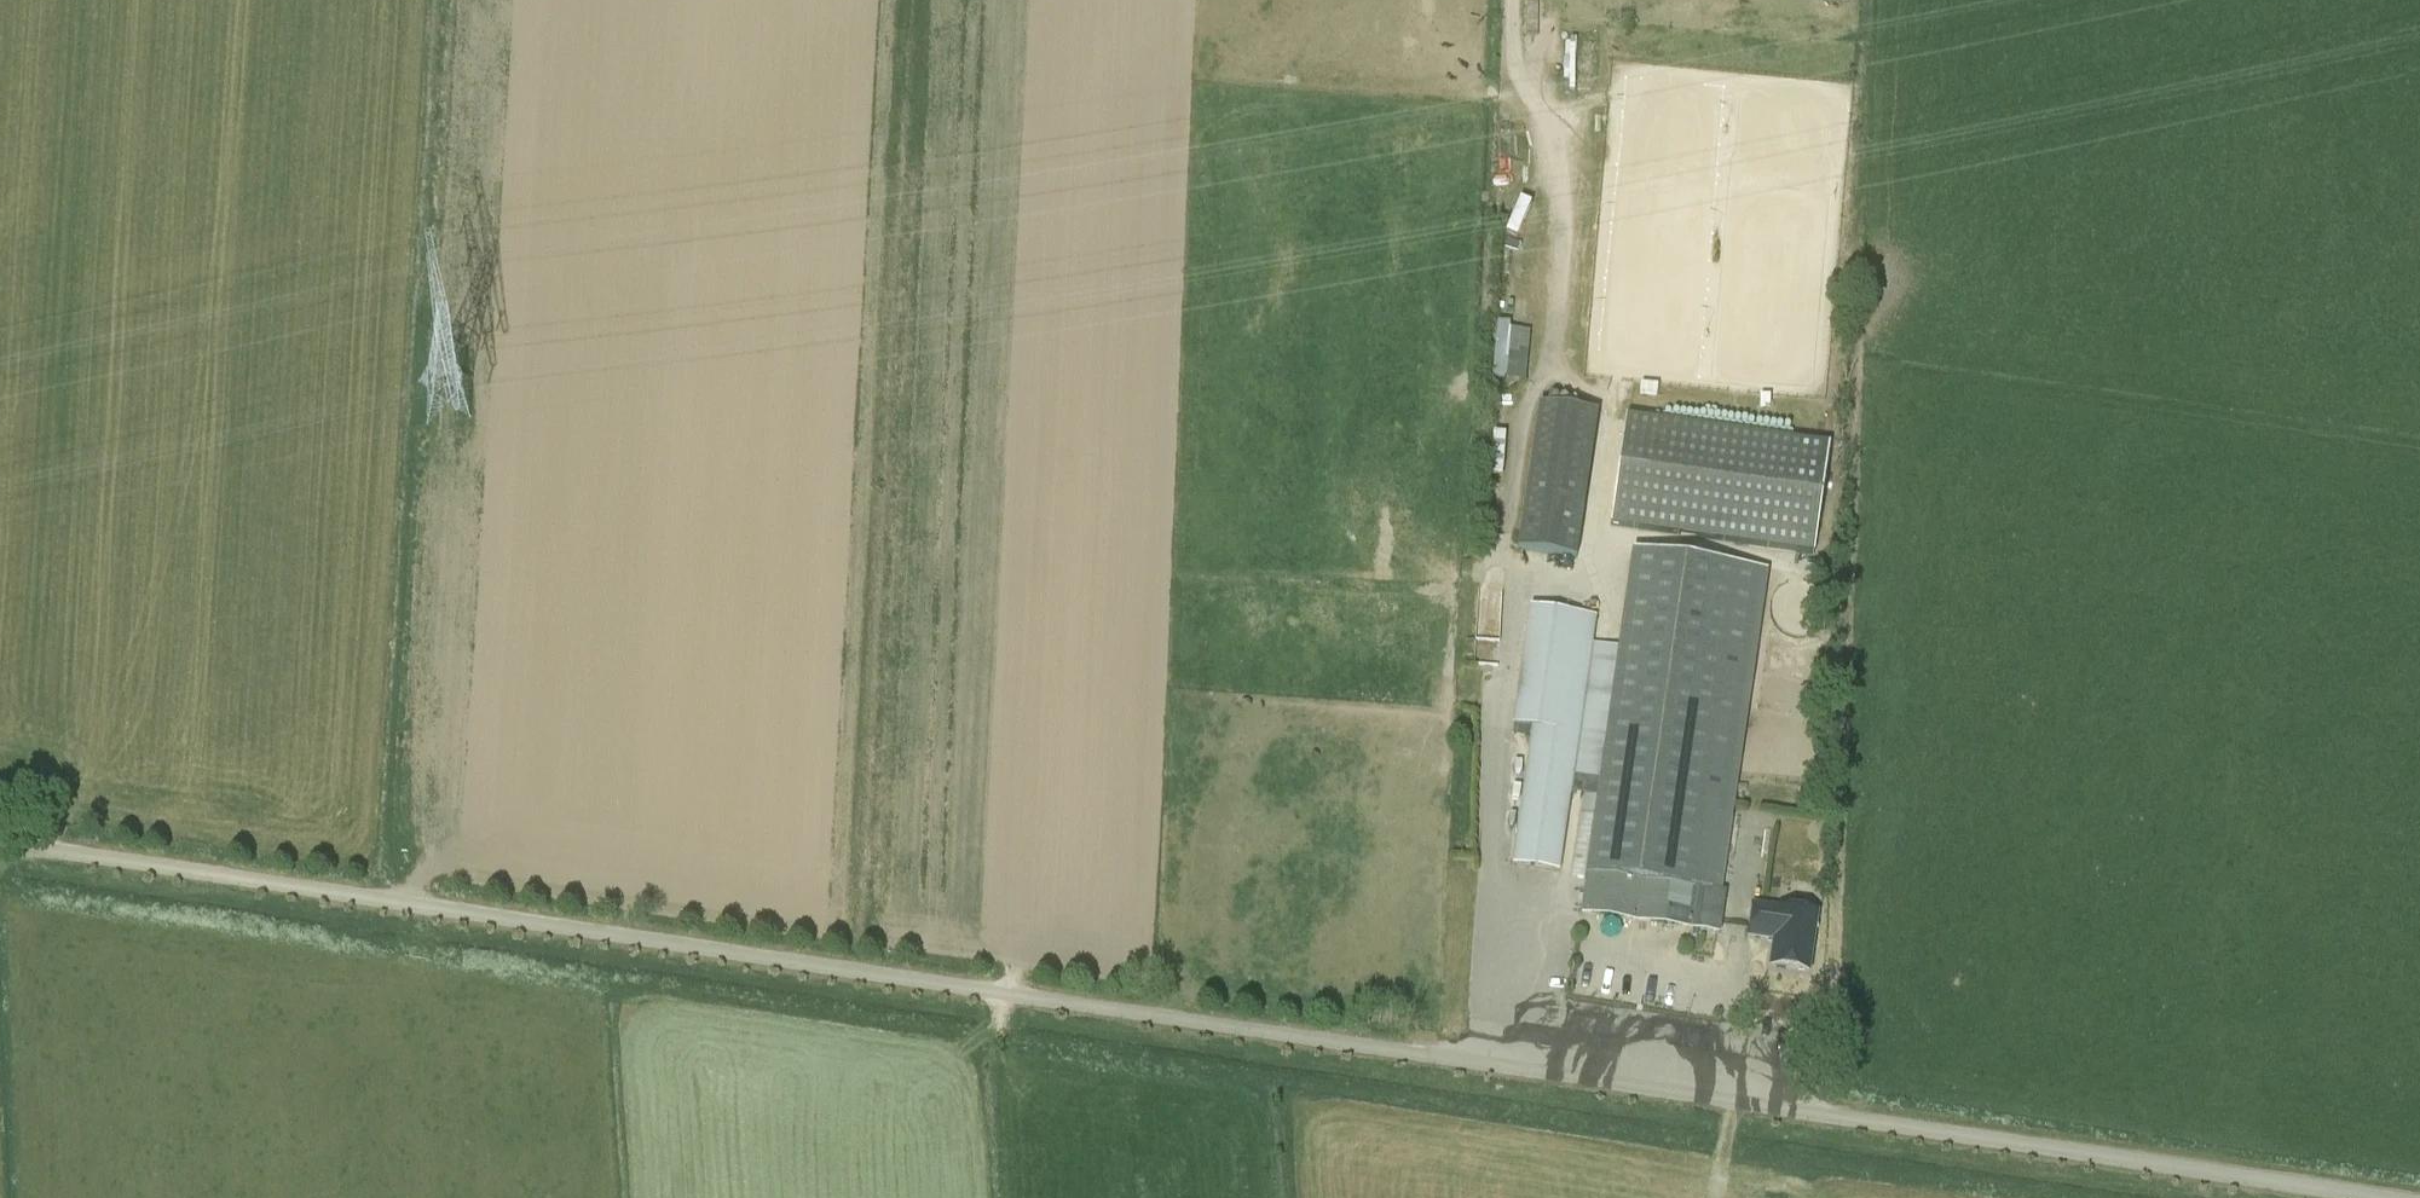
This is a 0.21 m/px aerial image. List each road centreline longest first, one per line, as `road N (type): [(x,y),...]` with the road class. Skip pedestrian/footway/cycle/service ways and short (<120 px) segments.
road 1 (unclassified): [(2407,1197),(0,838)]

